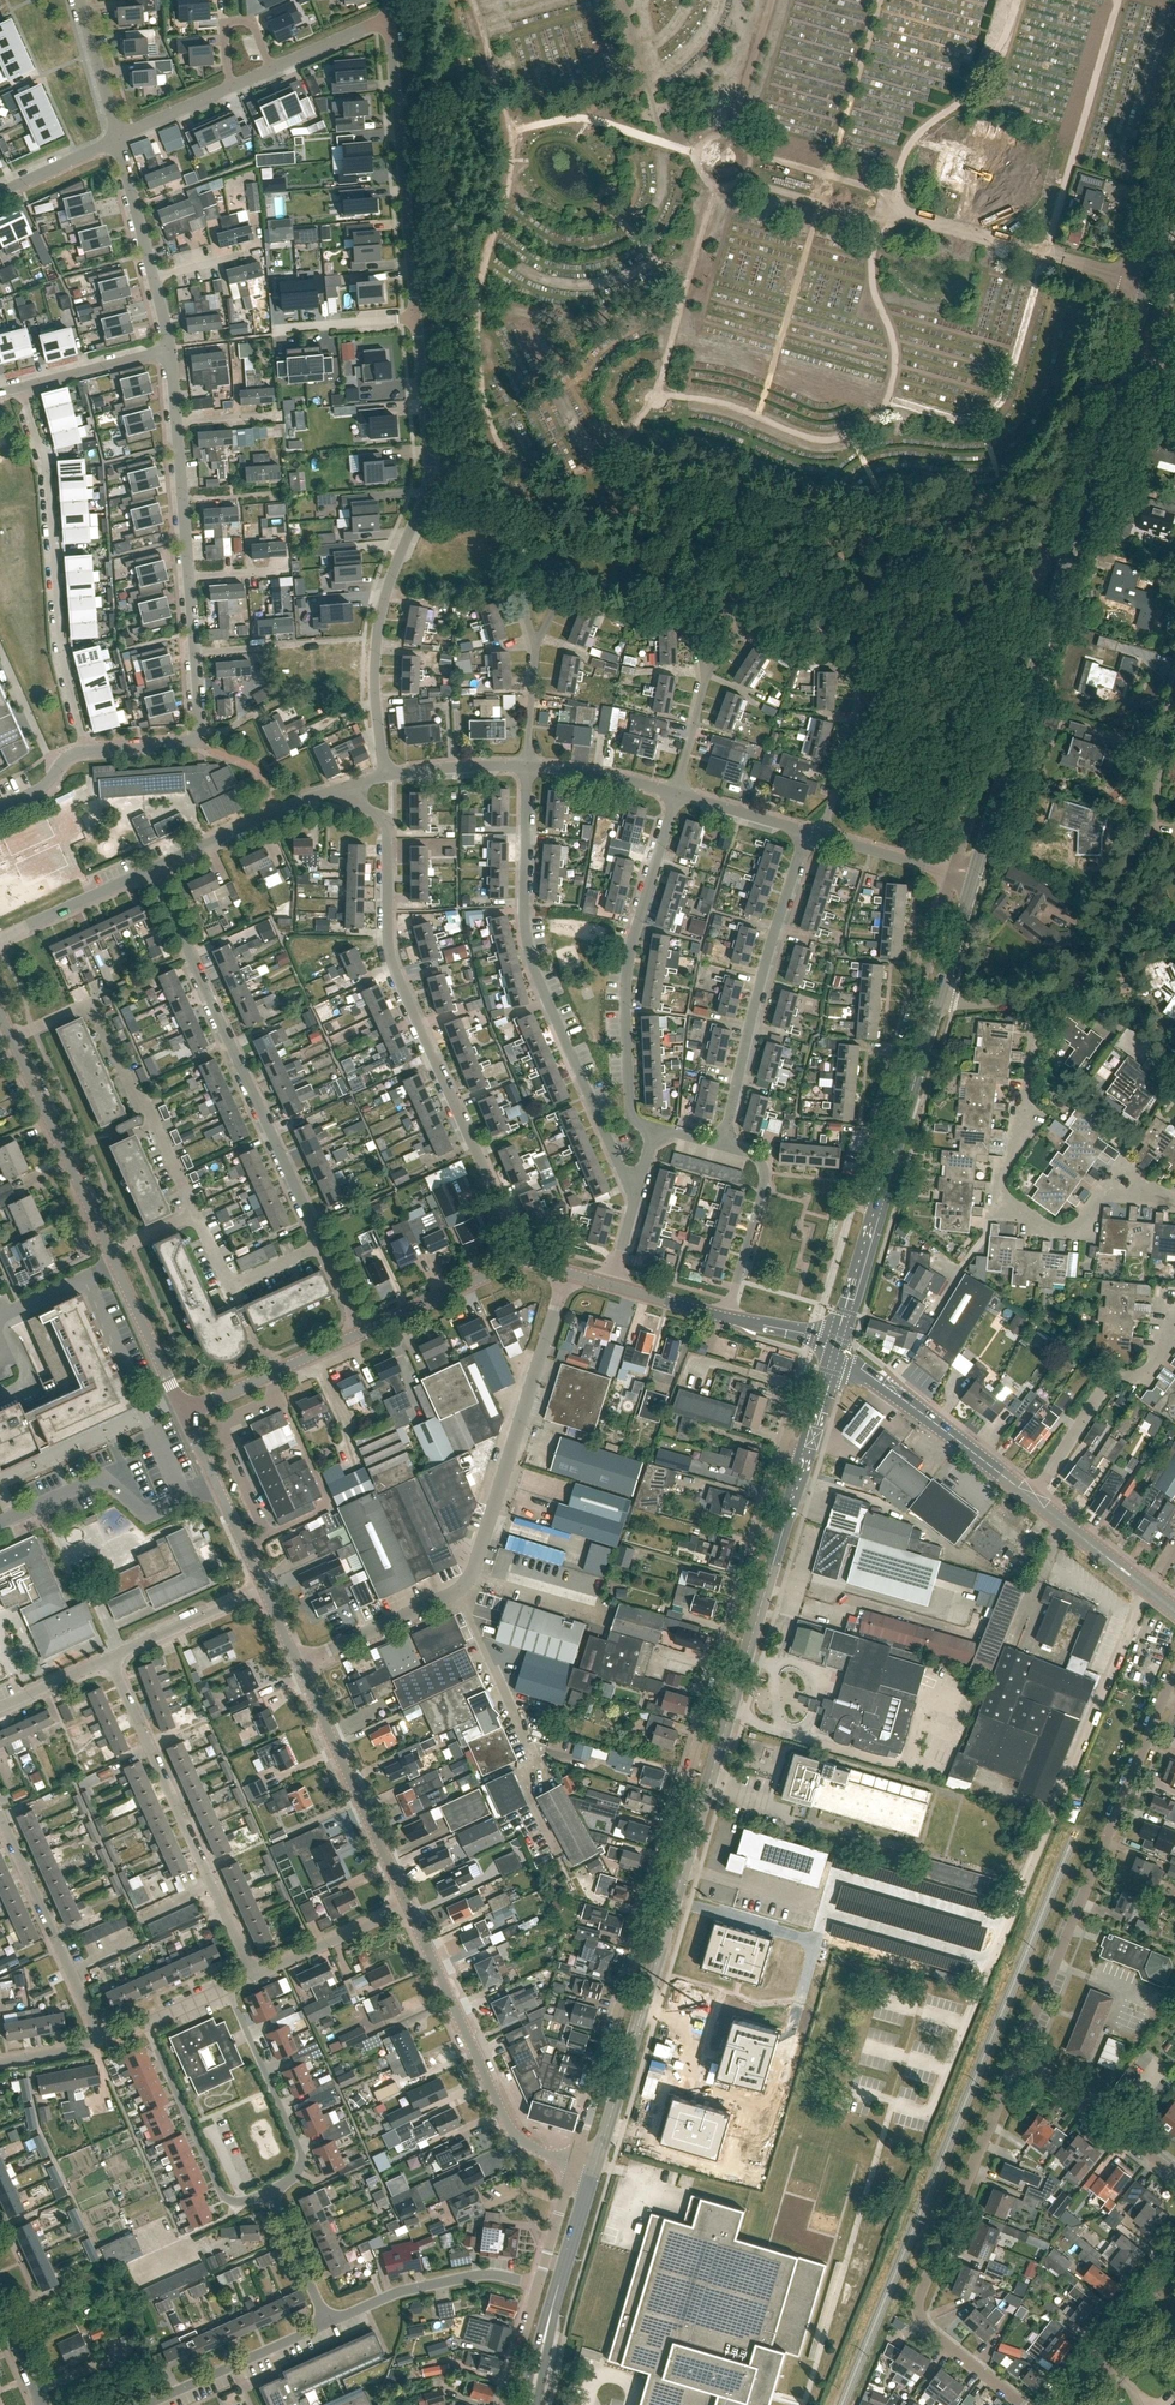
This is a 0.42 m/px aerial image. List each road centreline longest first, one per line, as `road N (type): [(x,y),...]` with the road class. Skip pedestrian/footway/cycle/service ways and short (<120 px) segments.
road 1 (residential): [(1174,118),(951,872)]
road 2 (residential): [(786,1445),(575,2162)]
road 3 (secondary): [(595,2166),(807,1450)]
road 4 (secondary): [(973,880),(1127,356)]
road 5 (residential): [(522,1259),(392,962),(387,829),(344,786)]
road 6 (unclassified): [(389,775),(376,658),(383,608),(431,464),(417,317)]
road 7 (residential): [(638,1188),(630,1186),(526,942),(528,766)]
road 8 (residential): [(1025,2404),(927,2331),(918,2314),(1018,2059)]
road 9 (residential): [(1018,2059),(1174,1677)]
road 10 (residential): [(321,1244),(153,869)]
road 11 (residential): [(87,751),(62,651),(48,470),(22,386)]
road 12 (residential): [(951,872),(859,1195),(880,1200)]
road 13 (residential): [(656,1128),(631,1112),(625,999),(630,949),(677,793)]
road 14 (residential): [(255,1976),(109,1658)]
road 15 (residential): [(457,1593),(483,1552),(566,1272)]
road 16 (residential): [(723,1146),(759,985),(806,834)]
road 17 (unclassified): [(575,2162),(513,2134),(409,1904)]
road 18 (residential): [(198,1213),(92,1007),(13,1040)]
road 19 (unclassified): [(417,317),(391,20)]
road 20 (residential): [(120,141),(391,20)]
road 21 (unclassified): [(409,1904),(299,1664)]
road 22 (unclassified): [(0,1526),(95,1482),(155,1516),(219,1487)]
road 23 (residential): [(101,2038),(0,1819)]
road 24 (tertiary): [(1028,1497),(835,1353)]
road 25 (residential): [(143,2022),(220,2190),(231,2200),(271,2197)]
road 26 (residential): [(271,2197),(301,2166),(299,2148),(228,1989)]
road 27 (unclassified): [(112,1253),(13,1040)]
road 28 (residential): [(1028,1497),(1106,1389),(1143,1374),(1174,1323)]
road 29 (residential): [(1174,686),(1137,915)]
road 30 (residential): [(327,2324),(402,2290),(476,2274),(538,2285)]
road 31 (secondary): [(880,1200),(939,999)]
road 32 (residential): [(153,869),(344,786)]
road 33 (residential): [(1006,1198),(1035,995)]
road 34 (residential): [(725,1317),(764,1167),(723,1146)]
road 35 (residential): [(146,2404),(327,2324)]
road 36 (residential): [(87,751),(200,735),(196,652)]
road 37 (residential): [(1174,2174),(1018,2059)]
road 38 (unclassified): [(361,1333),(186,1414)]
road 39 (residential): [(1174,1200),(1115,1191),(1062,1226),(1011,1210),(1006,1198)]
road 40 (tertiary): [(1174,1612),(1028,1497)]
road 41 (unclassified): [(1062,2404),(1174,2262)]
road 42 (residential): [(705,681),(740,629),(725,604),(700,614),(703,673)]
road 43 (residential): [(532,1754),(457,1593)]
road 44 (unclassified): [(522,1259),(361,1333)]
road 45 (unclassified): [(186,1414),(112,1253)]
road 46 (residential): [(299,1664),(457,1593)]
road 47 (residential): [(321,1244),(237,1282),(227,1276),(198,1213)]
road 48 (residential): [(109,1658),(264,1587)]
road 49 (residential): [(255,1976),(409,1904)]
road 50 (secondary): [(1127,356),(1174,193)]
road 51 (residential): [(0,938),(153,869)]
road 52 (secondary): [(835,1353),(880,1200)]
road 53 (secondary): [(551,2313),(595,2166)]
road 54 (residential): [(862,725),(857,673),(876,652),(897,669),(877,709)]
road 55 (residential): [(22,386),(169,348)]
road 56 (residential): [(528,766),(677,793)]
road 57 (residential): [(120,141),(80,0)]
road 58 (residential): [(154,277),(120,141)]
road 59 (residential): [(389,775),(528,766)]
road 60 (residential): [(327,2324),(271,2197)]
road 61 (residential): [(1006,1198),(990,1210),(984,1240),(936,1310)]
road 62 (residential): [(677,793),(806,834)]
road 63 (residential): [(821,836),(951,872)]
road 64 (residential): [(0,651),(55,773)]
road 65 (residential): [(1137,915),(1097,963),(1035,995)]
road 66 (residential): [(0,193),(120,141)]
road 67 (residential): [(575,2162),(538,2285)]
road 68 (residential): [(538,2285),(503,2404)]
road 69 (secondary): [(939,999),(973,880)]
road 70 (residential): [(295,328),(417,317)]
road 71 (unclassified): [(725,1317),(609,1284)]

